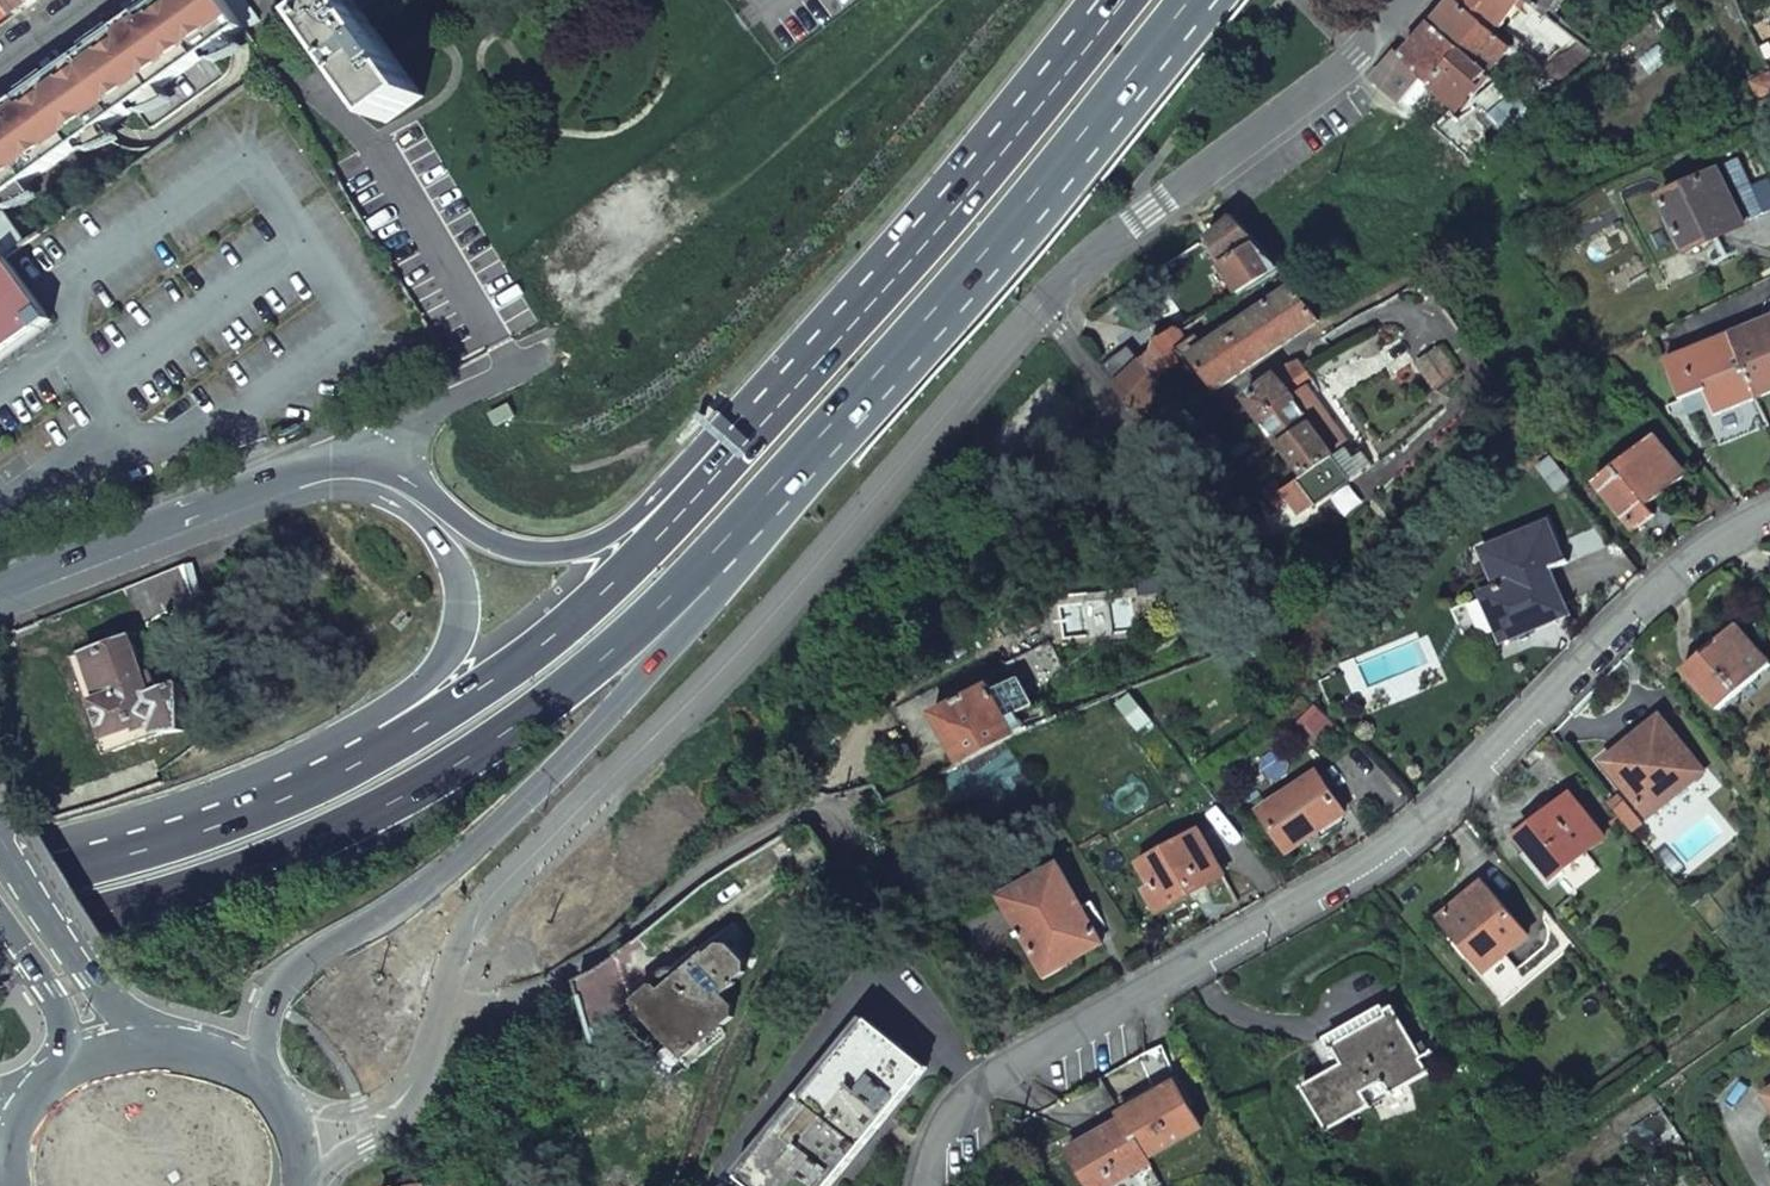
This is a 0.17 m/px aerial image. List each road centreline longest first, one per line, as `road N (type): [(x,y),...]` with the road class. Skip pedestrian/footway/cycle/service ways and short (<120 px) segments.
road 1 (residential): [(442,998),(471,925),(513,874),(727,663),(1037,303),(1358,54),(1405,0)]
road 2 (residential): [(927,1185),(949,1121),(1019,1061),(1378,858),(1698,556),(1769,515)]
road 3 (trunk): [(0,929),(176,893),(256,865),(412,788),(515,725),(612,648),(811,453)]
road 4 (trunk): [(264,1090),(272,1002),(288,976),(437,880),(501,824),(711,604),(811,453)]
road 5 (residential): [(442,998),(485,1002),(533,995),(592,963),(703,872),(795,815),(840,818),(847,843),(834,872),(728,1067),(684,1185)]
road 6 (trunk): [(835,337),(670,524),(578,613),(460,704),(392,744)]
road 7 (trunk): [(811,453),(1193,0)]
road 8 (trunk): [(835,337),(598,544),(560,553),(517,547),(403,488)]
road 9 (trunk): [(1107,0),(835,337)]
road 10 (residential): [(403,488),(367,475),(332,478),(0,605)]
road 11 (trunk): [(392,744),(334,776),(157,843),(0,878)]
road 12 (trunk): [(403,488),(455,566),(461,600),(452,663),(392,744)]
road 13 (residential): [(303,1185),(366,1144),(422,1084)]
road 14 (residential): [(422,1084),(383,1103),(276,1112)]
road 15 (primary): [(264,1090),(212,1046),(145,1032)]
road 16 (residential): [(403,488),(422,425),(477,381)]
road 17 (residential): [(100,0),(0,71)]

